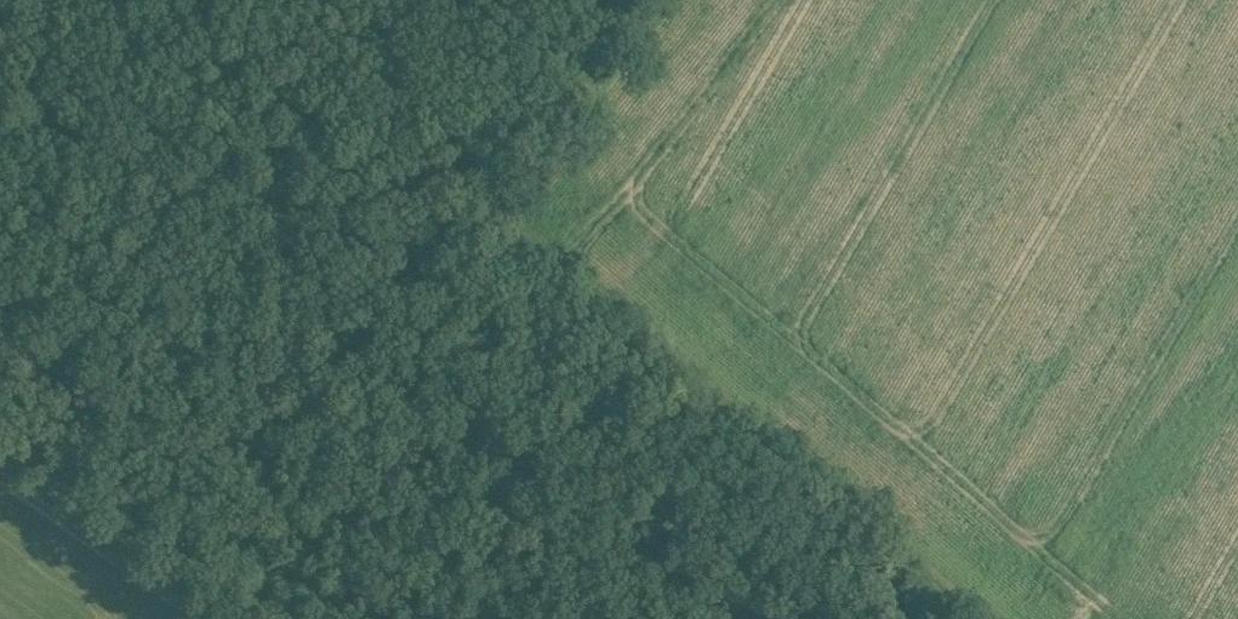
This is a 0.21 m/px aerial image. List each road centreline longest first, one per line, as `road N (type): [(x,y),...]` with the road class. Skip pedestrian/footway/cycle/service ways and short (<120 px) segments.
road 1 (track): [(0,478),(195,618)]

